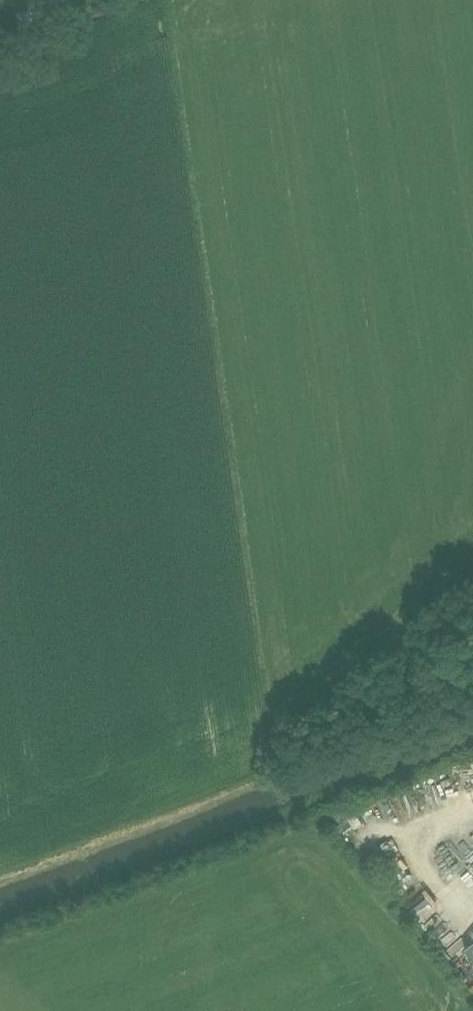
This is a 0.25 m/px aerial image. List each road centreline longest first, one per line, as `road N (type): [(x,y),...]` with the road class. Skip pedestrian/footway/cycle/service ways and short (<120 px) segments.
road 1 (track): [(0,922),(472,749)]

